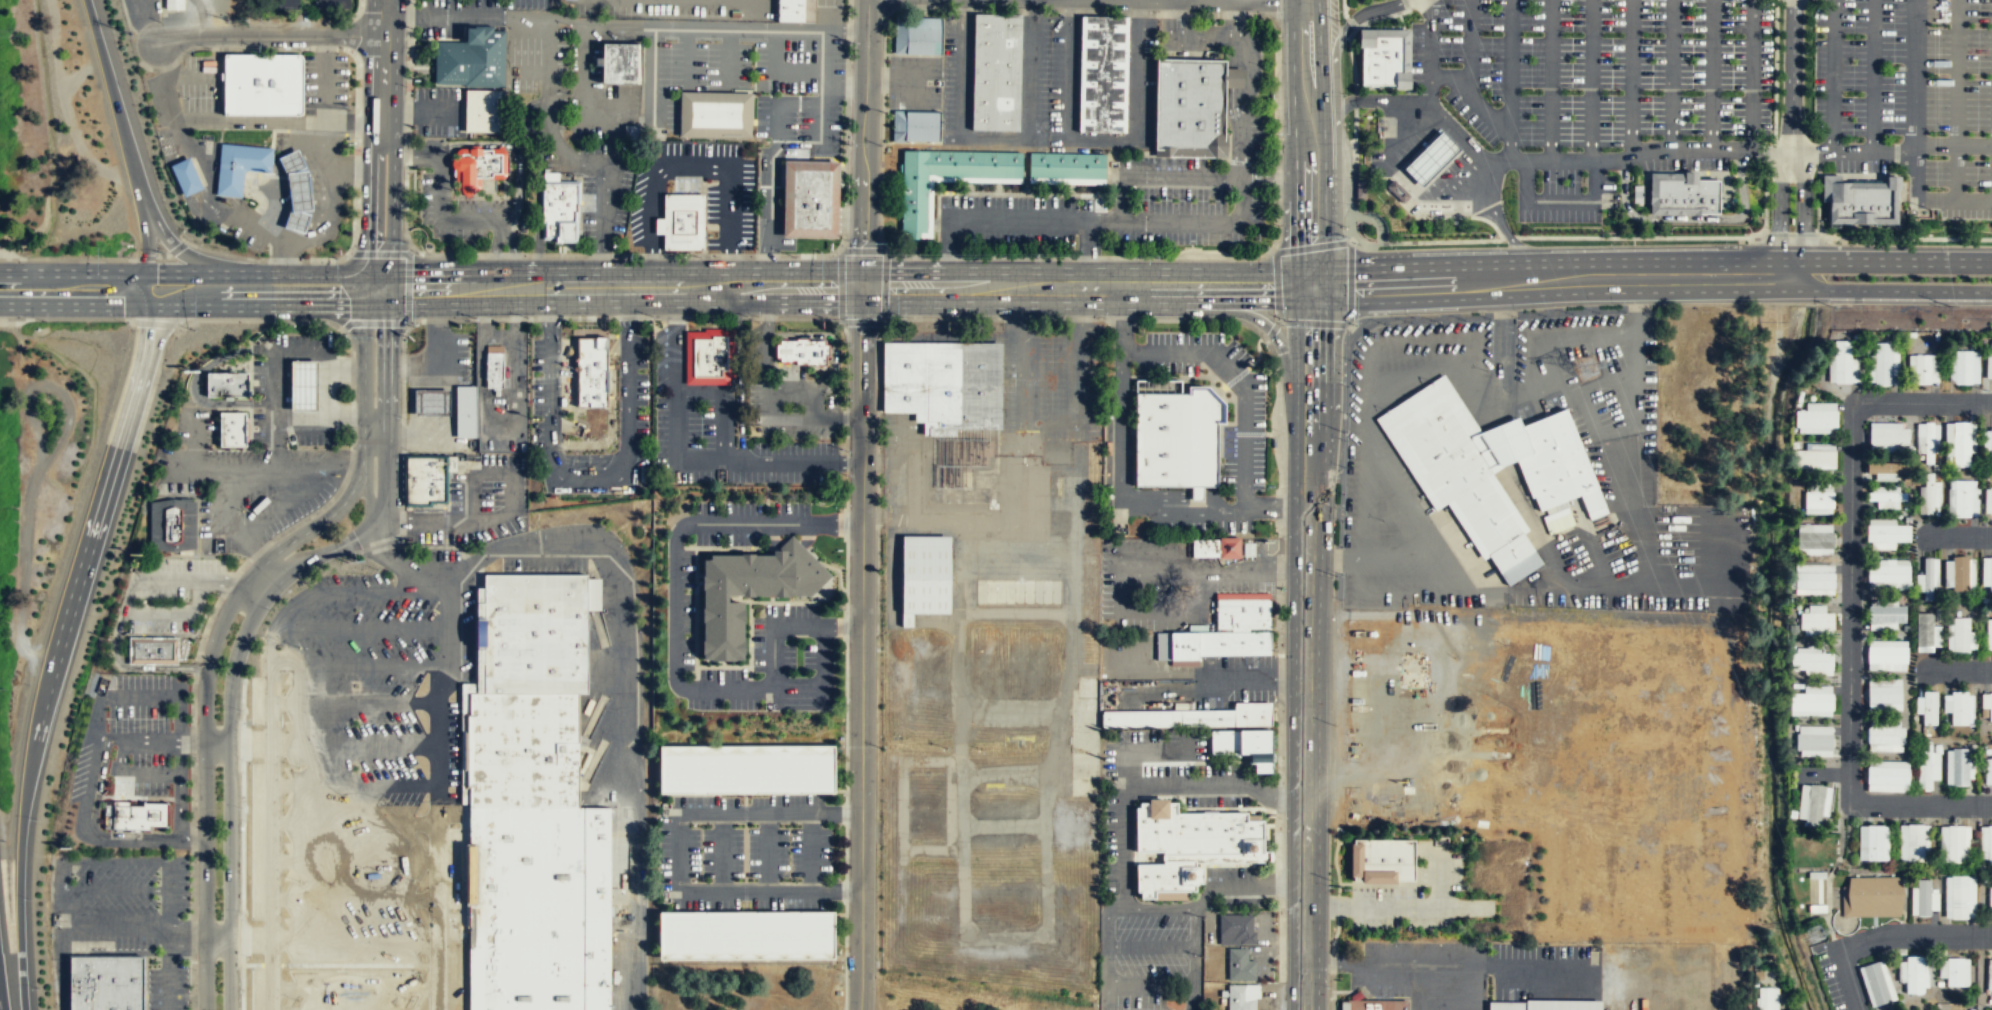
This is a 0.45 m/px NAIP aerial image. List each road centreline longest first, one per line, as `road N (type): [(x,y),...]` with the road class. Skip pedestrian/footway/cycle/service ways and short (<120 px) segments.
road 1 (residential): [(230,1009),(236,658),(280,581),(356,536),(386,508),(390,304)]
road 2 (residential): [(366,305),(359,477),(334,514),(249,577),(211,661),(205,1009)]
road 3 (residential): [(863,286),(860,1009)]
road 4 (secondary): [(1306,1009),(1311,289)]
road 5 (motorway): [(23,1009),(24,795),(66,618),(141,372),(147,306)]
road 6 (secondary): [(1311,289),(1800,277)]
road 7 (secondary): [(863,286),(1311,289)]
road 8 (secondary): [(424,288),(863,286)]
road 9 (secondary): [(0,305),(390,304)]
road 10 (secondary): [(366,273),(0,271)]
road 11 (motorway): [(147,306),(141,195),(84,0)]
road 12 (secondary): [(1311,289),(1304,0)]
road 13 (residential): [(867,0),(863,286)]
road 14 (secondary): [(1148,286),(1182,312),(1241,312),(1259,320),(1286,356),(1311,422)]
road 15 (residential): [(157,38),(383,36)]
road 16 (secondary): [(1991,263),(1811,261),(1800,277)]
road 17 (secondary): [(1800,277),(1812,289),(1991,291)]
road 18 (secondary): [(390,304),(392,155),(381,139)]
road 19 (secondary): [(381,139),(383,0)]
road 20 (secondary): [(381,139),(368,155),(366,273)]
road 21 (motorway): [(226,273),(169,243),(141,195)]

